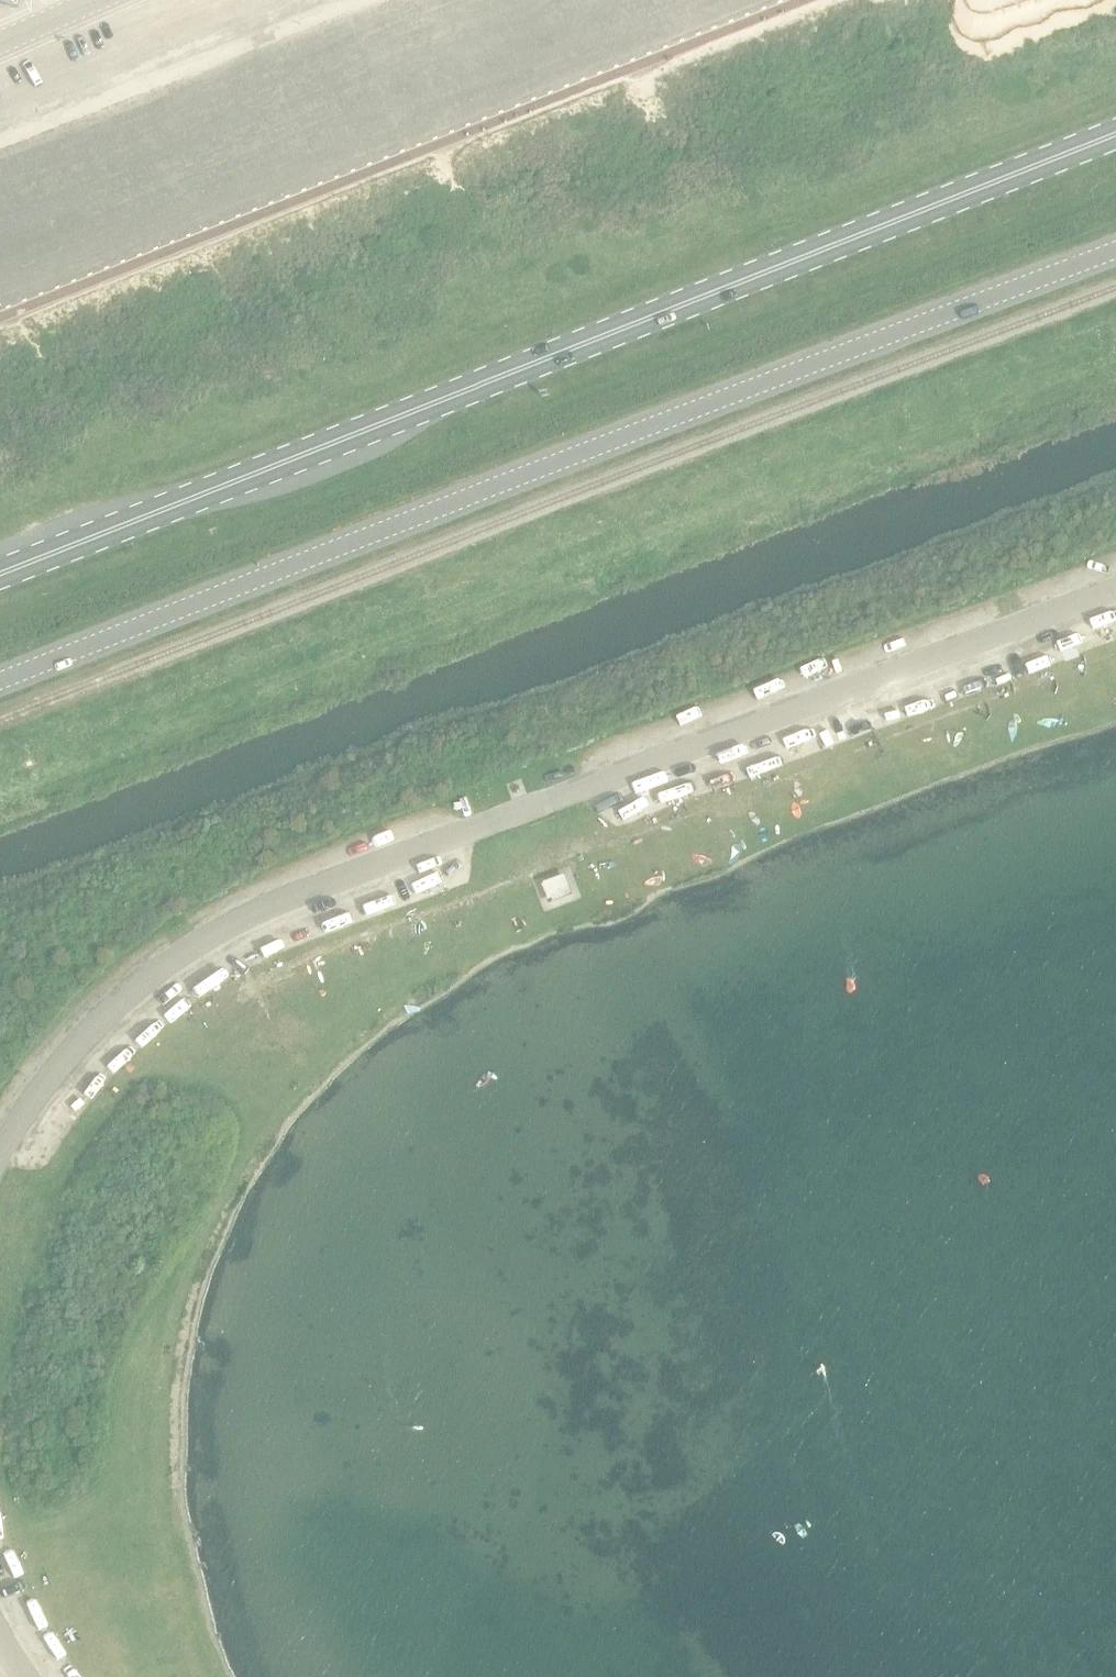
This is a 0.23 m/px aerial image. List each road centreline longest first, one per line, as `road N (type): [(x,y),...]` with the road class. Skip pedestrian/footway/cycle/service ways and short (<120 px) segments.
road 1 (primary): [(0,568),(1115,131)]
road 2 (tertiary): [(0,684),(1115,254)]

